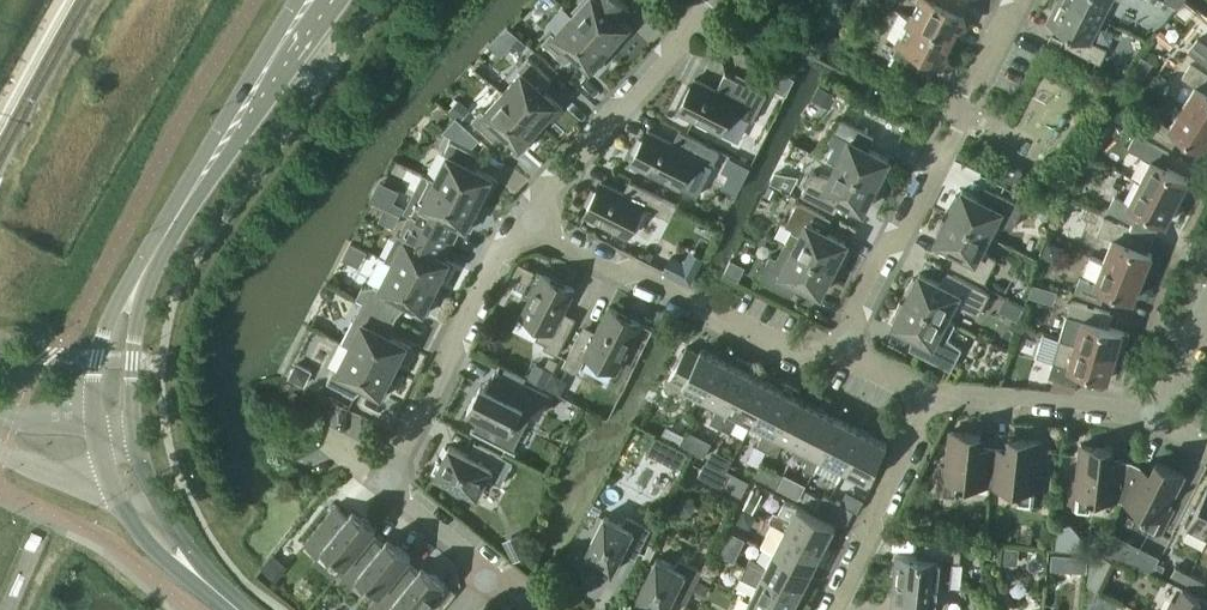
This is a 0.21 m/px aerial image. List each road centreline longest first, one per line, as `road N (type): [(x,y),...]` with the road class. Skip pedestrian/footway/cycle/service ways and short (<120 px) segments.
road 1 (tertiary): [(111,432),(125,404),(142,296),(154,273),(193,203),(342,0)]
road 2 (tertiary): [(300,0),(112,320),(97,377),(98,410),(111,432)]
road 3 (residential): [(491,571),(390,481),(394,442),(521,225)]
road 4 (residential): [(840,346),(884,249),(903,238),(933,181),(932,164),(957,125),(952,110),(1011,0)]
road 5 (residential): [(840,346),(789,357),(706,319),(703,304),(631,267),(615,271),(521,225)]
road 6 (residential): [(521,225),(711,0)]
road 7 (residential): [(832,609),(869,544),(866,528),(927,395)]
road 8 (residential): [(1149,415),(958,391),(927,395)]
road 9 (tertiary): [(233,609),(173,553),(140,509),(115,453)]
road 10 (residential): [(1149,415),(1206,307)]

